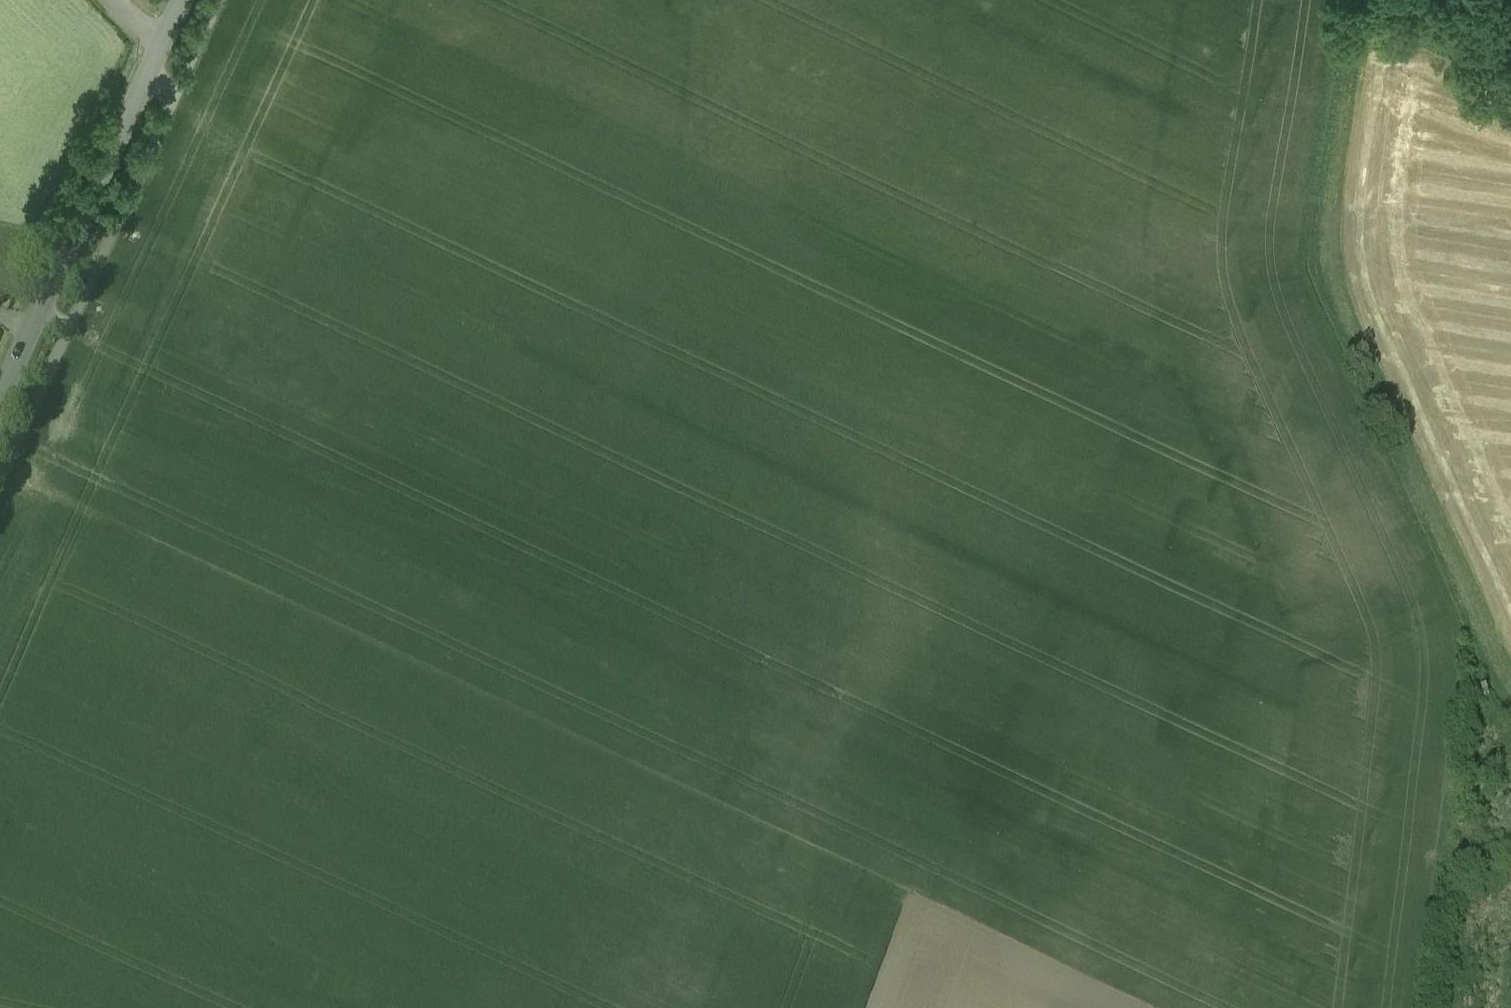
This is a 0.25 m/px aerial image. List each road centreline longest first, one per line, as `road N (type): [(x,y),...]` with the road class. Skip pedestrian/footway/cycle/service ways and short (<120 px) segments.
road 1 (tertiary): [(0,406),(187,0)]

